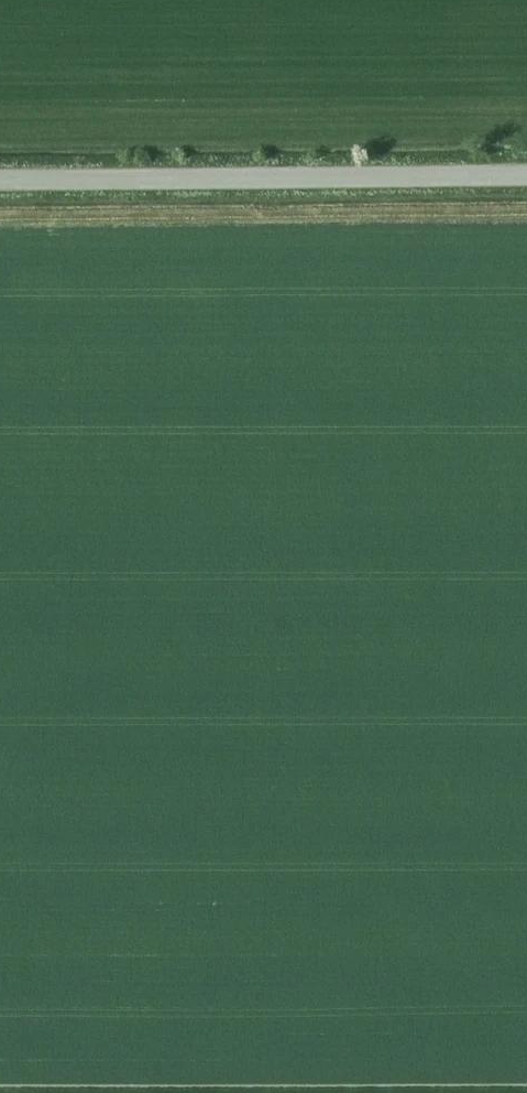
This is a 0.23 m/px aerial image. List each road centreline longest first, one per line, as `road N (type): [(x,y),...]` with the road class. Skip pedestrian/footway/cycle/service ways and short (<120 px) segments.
road 1 (tertiary): [(0,177),(526,174)]

